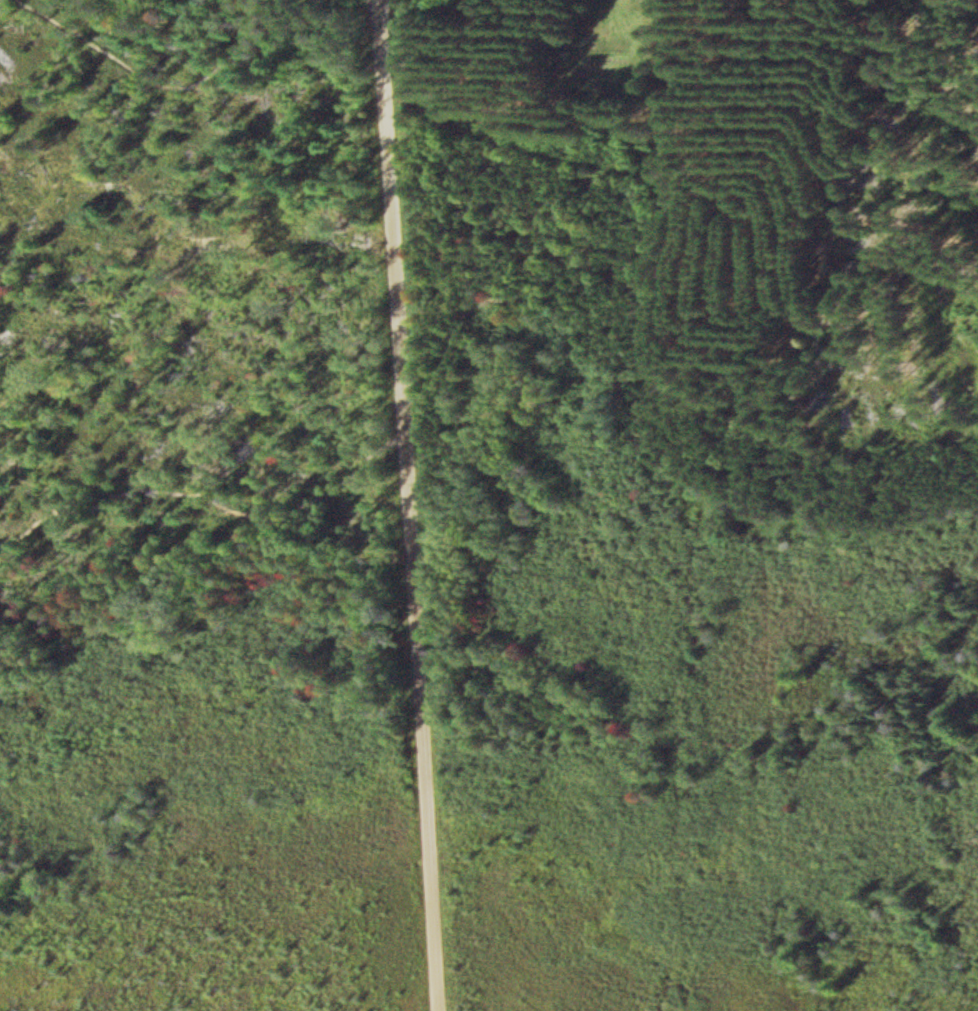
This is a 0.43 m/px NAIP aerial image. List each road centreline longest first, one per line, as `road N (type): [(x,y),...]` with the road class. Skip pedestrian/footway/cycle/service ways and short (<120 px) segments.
road 1 (residential): [(379,0),(442,1010)]

